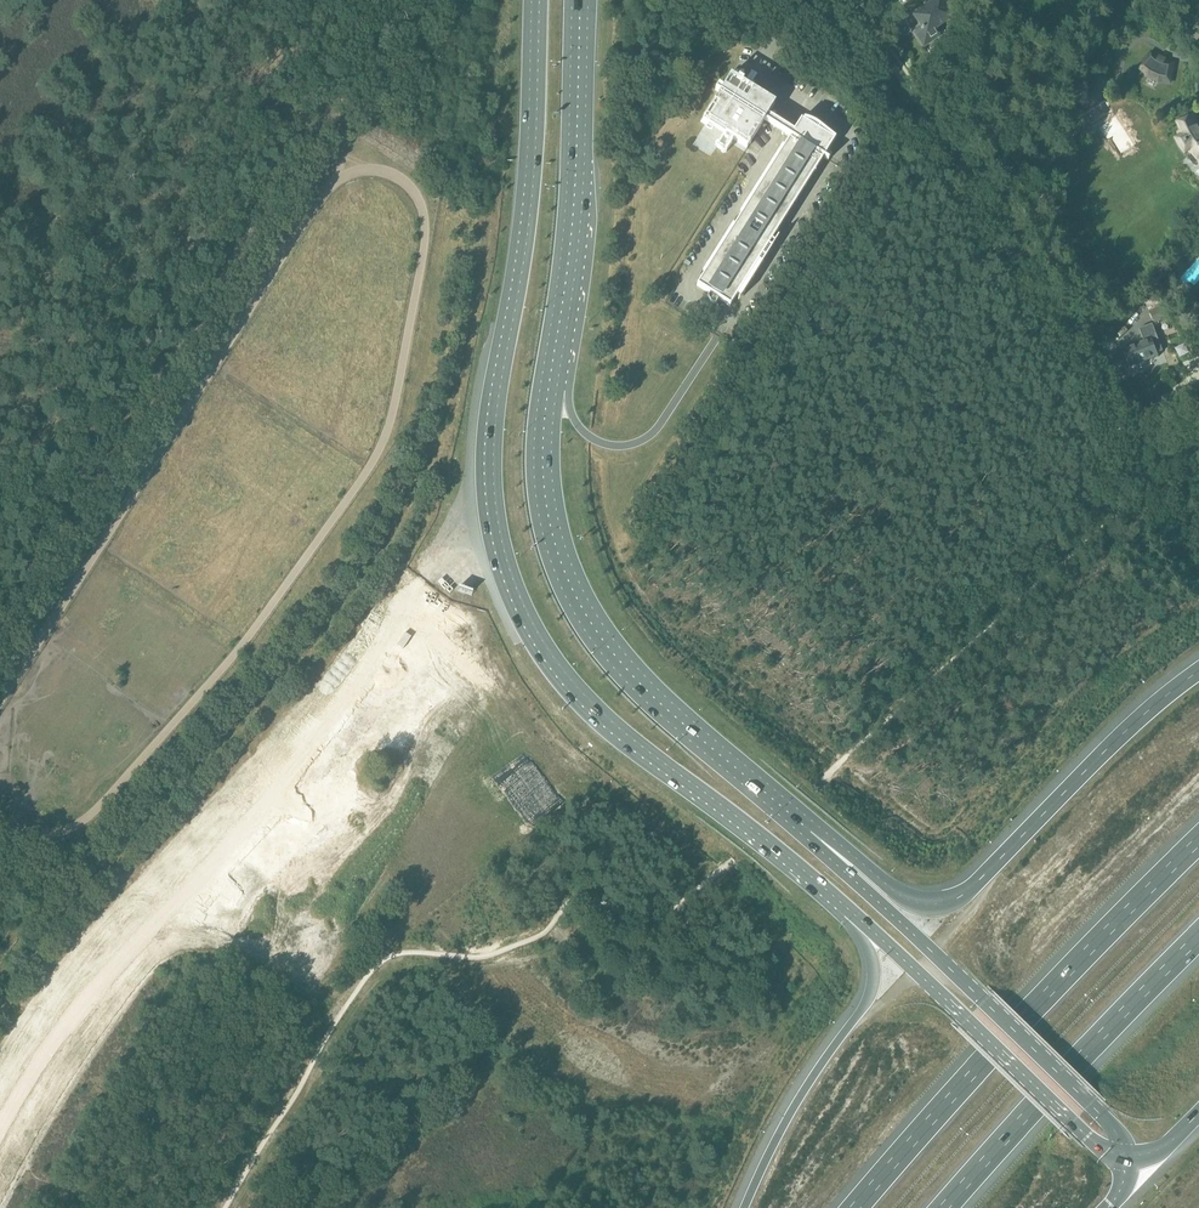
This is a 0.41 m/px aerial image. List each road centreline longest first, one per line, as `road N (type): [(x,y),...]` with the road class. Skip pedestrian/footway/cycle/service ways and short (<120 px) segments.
road 1 (primary): [(535,0),(529,181),(489,445),(491,508),(511,588),(551,662),(596,713),(846,907)]
road 2 (track): [(312,122),(337,110),(379,118),(437,163),(451,191),(433,359),(395,526),(432,569),(500,698),(501,723),(481,789),(378,963)]
road 3 (primary): [(776,809),(612,653),(568,579),(550,526),(543,424),(574,214),(586,0)]
road 4 (track): [(0,810),(57,832),(93,809),(244,640),(370,464),(387,431),(426,235),(420,199),(404,179),(375,168)]
road 5 (track): [(352,172),(331,183),(0,703)]
road 6 (track): [(848,0),(1035,297),(1163,479),(1198,455)]
road 7 (motorway): [(1198,671),(951,904),(909,903),(776,809)]
road 8 (motorway): [(1198,843),(982,1063),(856,1207)]
road 9 (primary): [(1124,1157),(1118,1133),(1092,1103),(776,809)]
road 10 (primary): [(846,907),(1088,1136),(1124,1157)]
road 11 (motorway): [(942,1207),(1198,936)]
road 12 (motorway): [(846,907),(869,948),(868,1002),(802,1095),(743,1207)]
road 13 (track): [(337,0),(312,122),(352,172)]

